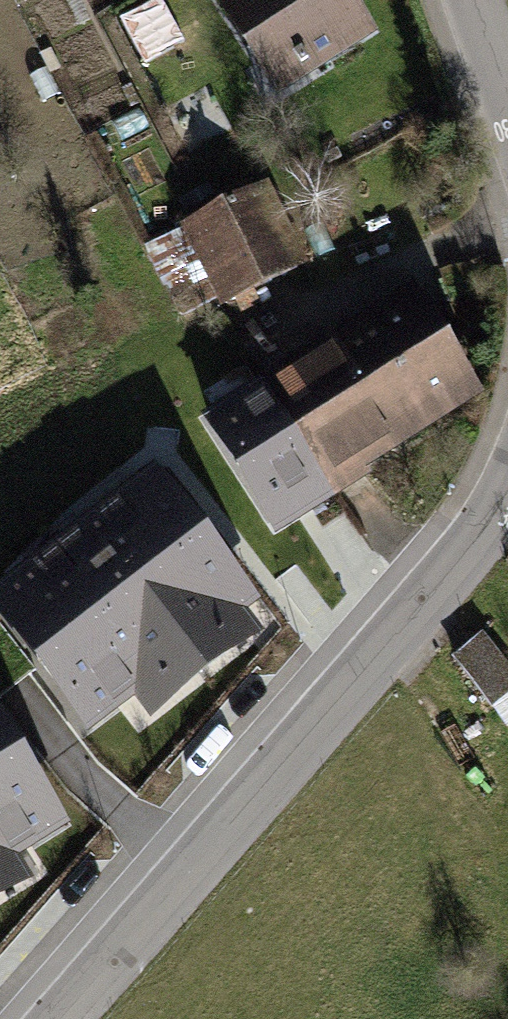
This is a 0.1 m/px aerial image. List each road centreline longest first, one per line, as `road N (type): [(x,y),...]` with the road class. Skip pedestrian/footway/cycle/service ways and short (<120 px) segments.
road 1 (residential): [(53,1018),(428,601),(507,491)]

